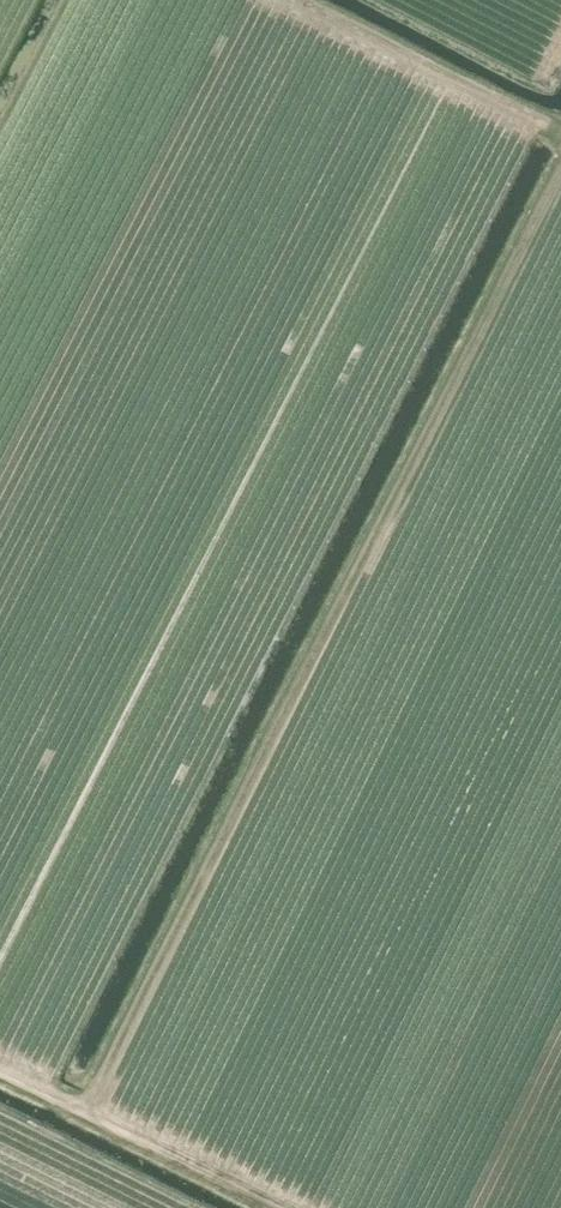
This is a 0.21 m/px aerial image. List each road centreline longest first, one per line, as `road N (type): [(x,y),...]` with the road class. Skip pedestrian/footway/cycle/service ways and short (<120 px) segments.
road 1 (track): [(87,1115),(560,170)]
road 2 (track): [(278,1207),(0,1072)]
road 3 (track): [(560,136),(293,0)]

